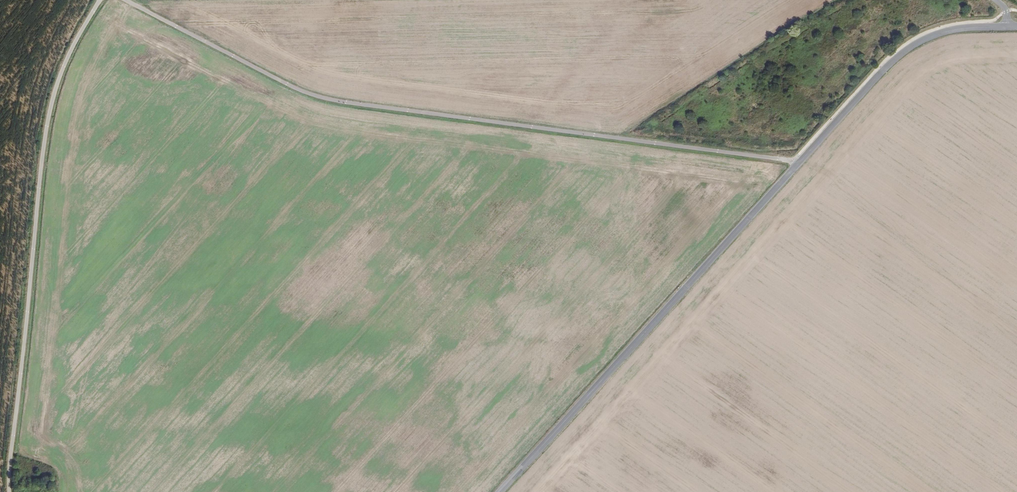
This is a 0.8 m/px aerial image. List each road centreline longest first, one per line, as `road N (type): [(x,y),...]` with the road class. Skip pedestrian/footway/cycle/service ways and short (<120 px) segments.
road 1 (unclassified): [(799,163),(326,100),(126,0)]
road 2 (unclassified): [(11,491),(46,129),(68,56),(101,0)]
road 3 (unclassified): [(500,491),(799,163)]
road 4 (unclassified): [(799,163),(915,44),(954,30),(1007,26)]

